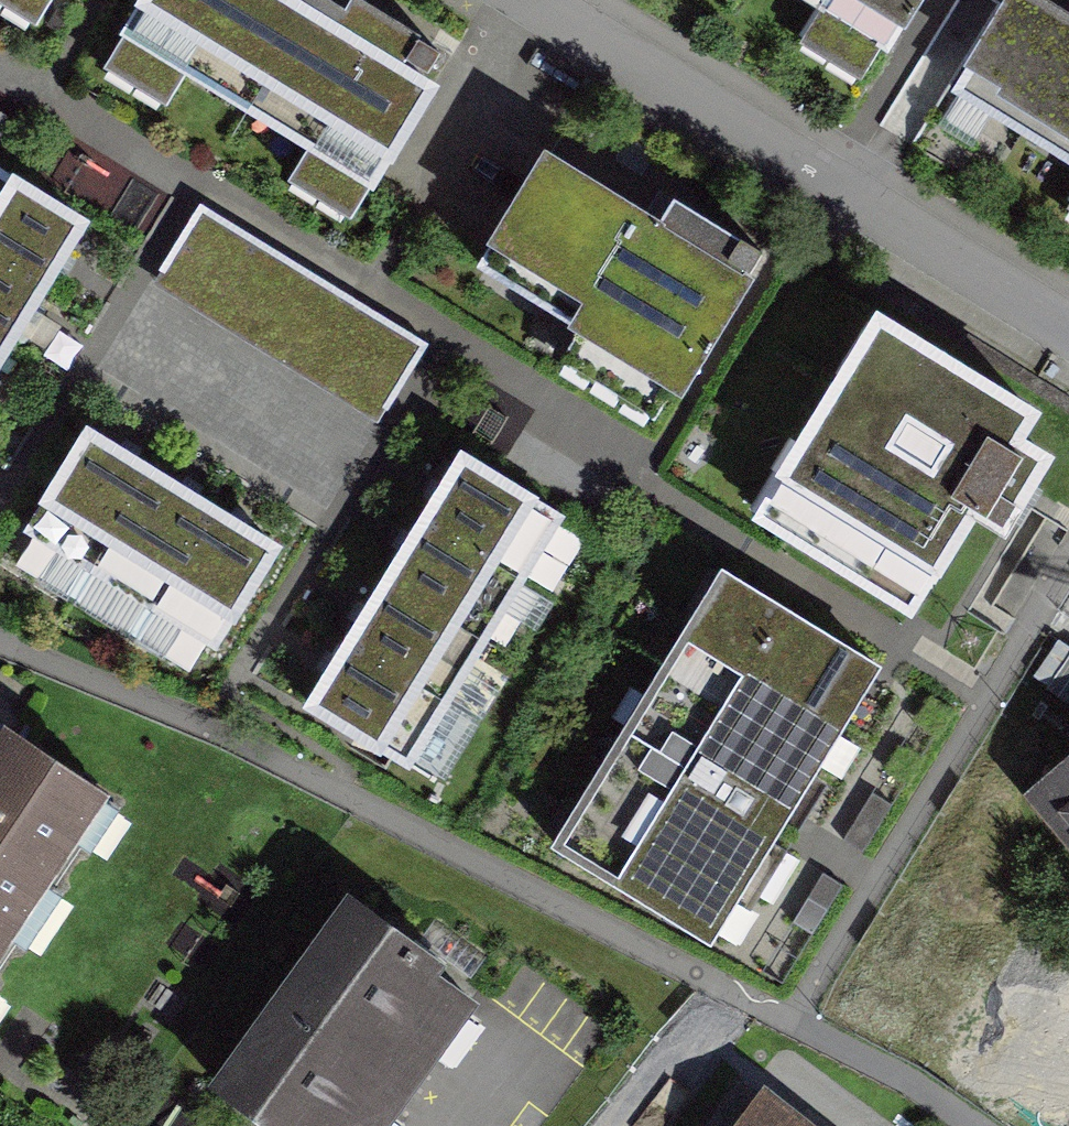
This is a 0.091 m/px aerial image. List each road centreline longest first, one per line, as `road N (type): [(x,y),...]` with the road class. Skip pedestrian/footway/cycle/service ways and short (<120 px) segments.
road 1 (residential): [(540,0),(1068,327)]

